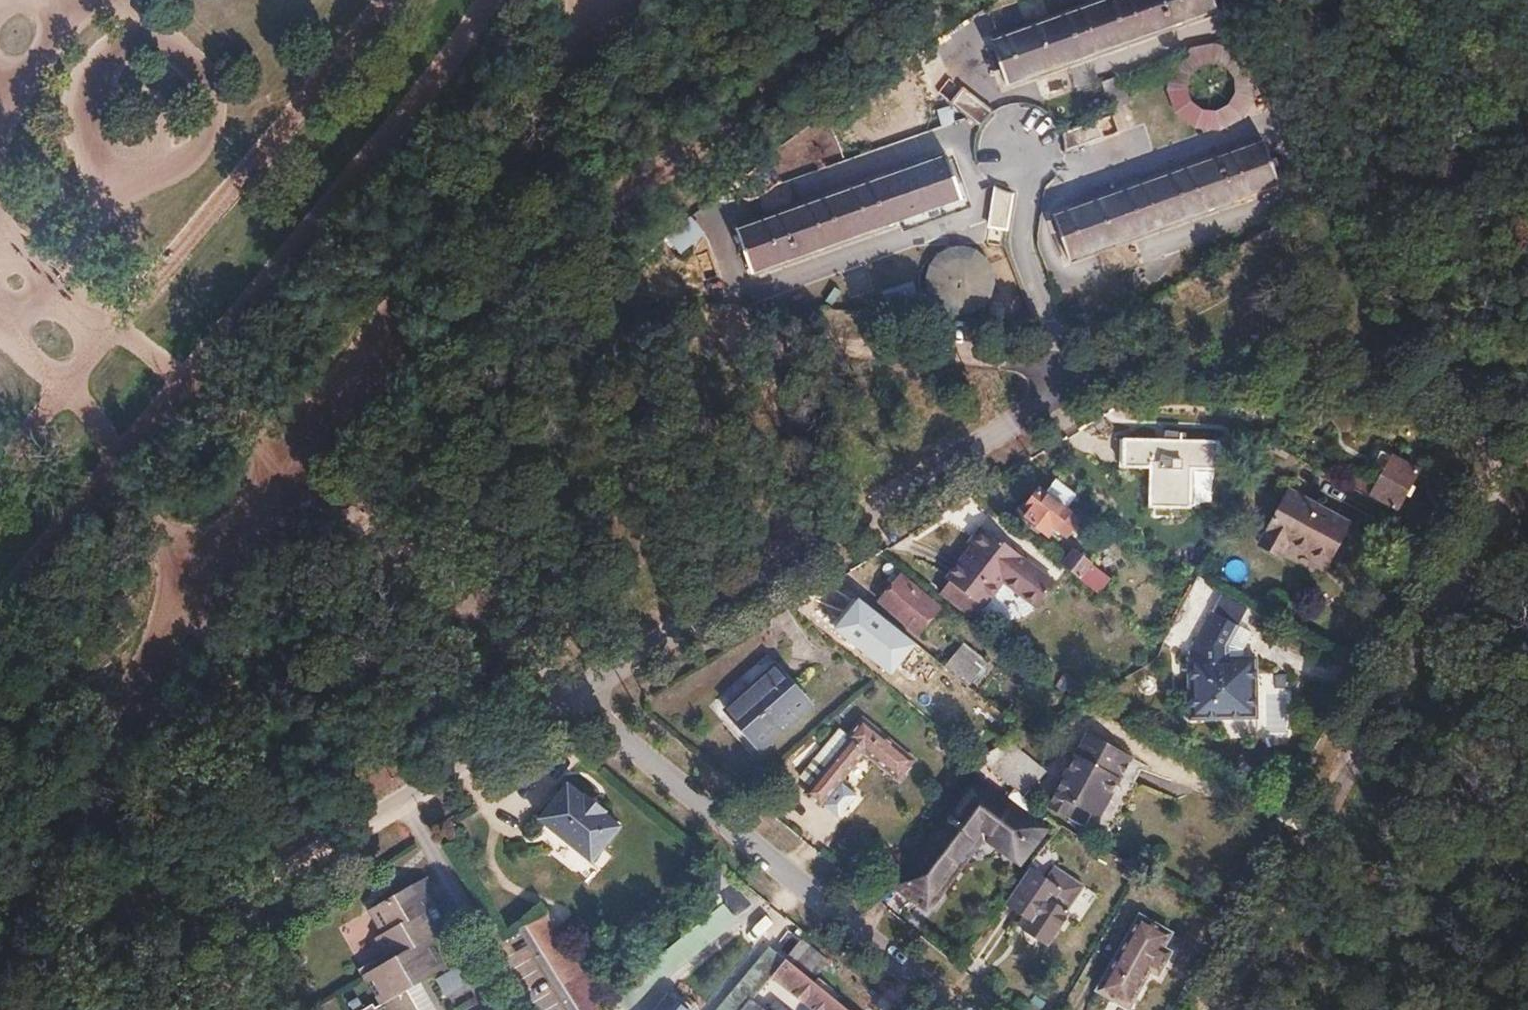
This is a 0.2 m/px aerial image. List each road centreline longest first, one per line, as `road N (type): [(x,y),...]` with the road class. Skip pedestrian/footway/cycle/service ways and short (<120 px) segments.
road 1 (track): [(0,1009),(39,916),(133,743),(315,481),(635,151),(843,0)]
road 2 (track): [(1285,0),(1527,557)]
road 3 (residential): [(1210,1009),(1496,483)]
road 4 (track): [(484,442),(689,355),(1058,373)]
road 5 (unclassified): [(1058,373),(891,461),(578,704)]
road 6 (unclassified): [(255,1009),(231,914),(578,704)]
road 7 (residential): [(956,1009),(578,704)]
road 8 (unclassified): [(1058,373),(1527,379)]
road 9 (track): [(578,704),(471,509),(484,442)]
road 10 (track): [(191,659),(231,914)]

